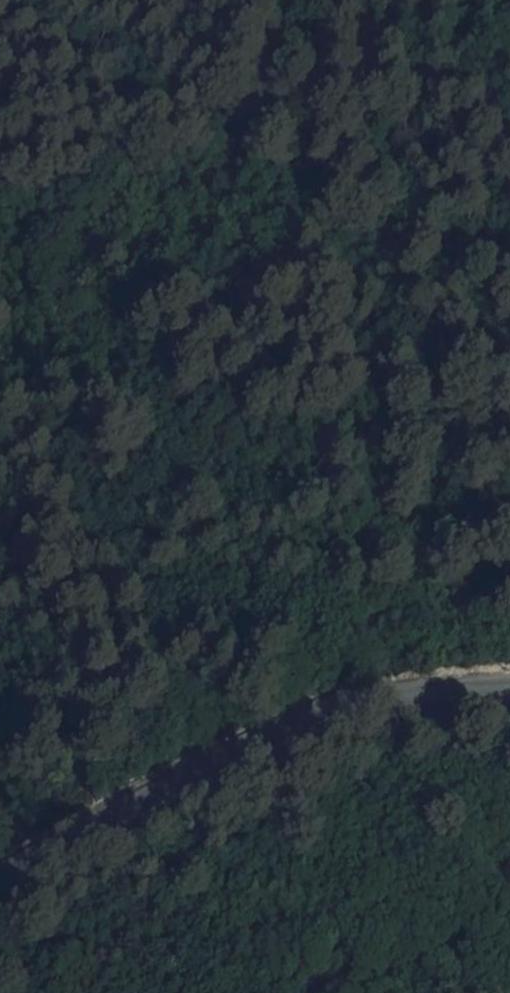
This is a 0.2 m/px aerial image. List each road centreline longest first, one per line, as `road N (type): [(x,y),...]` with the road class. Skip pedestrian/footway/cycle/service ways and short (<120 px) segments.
road 1 (secondary): [(0,904),(348,723),(509,706)]

